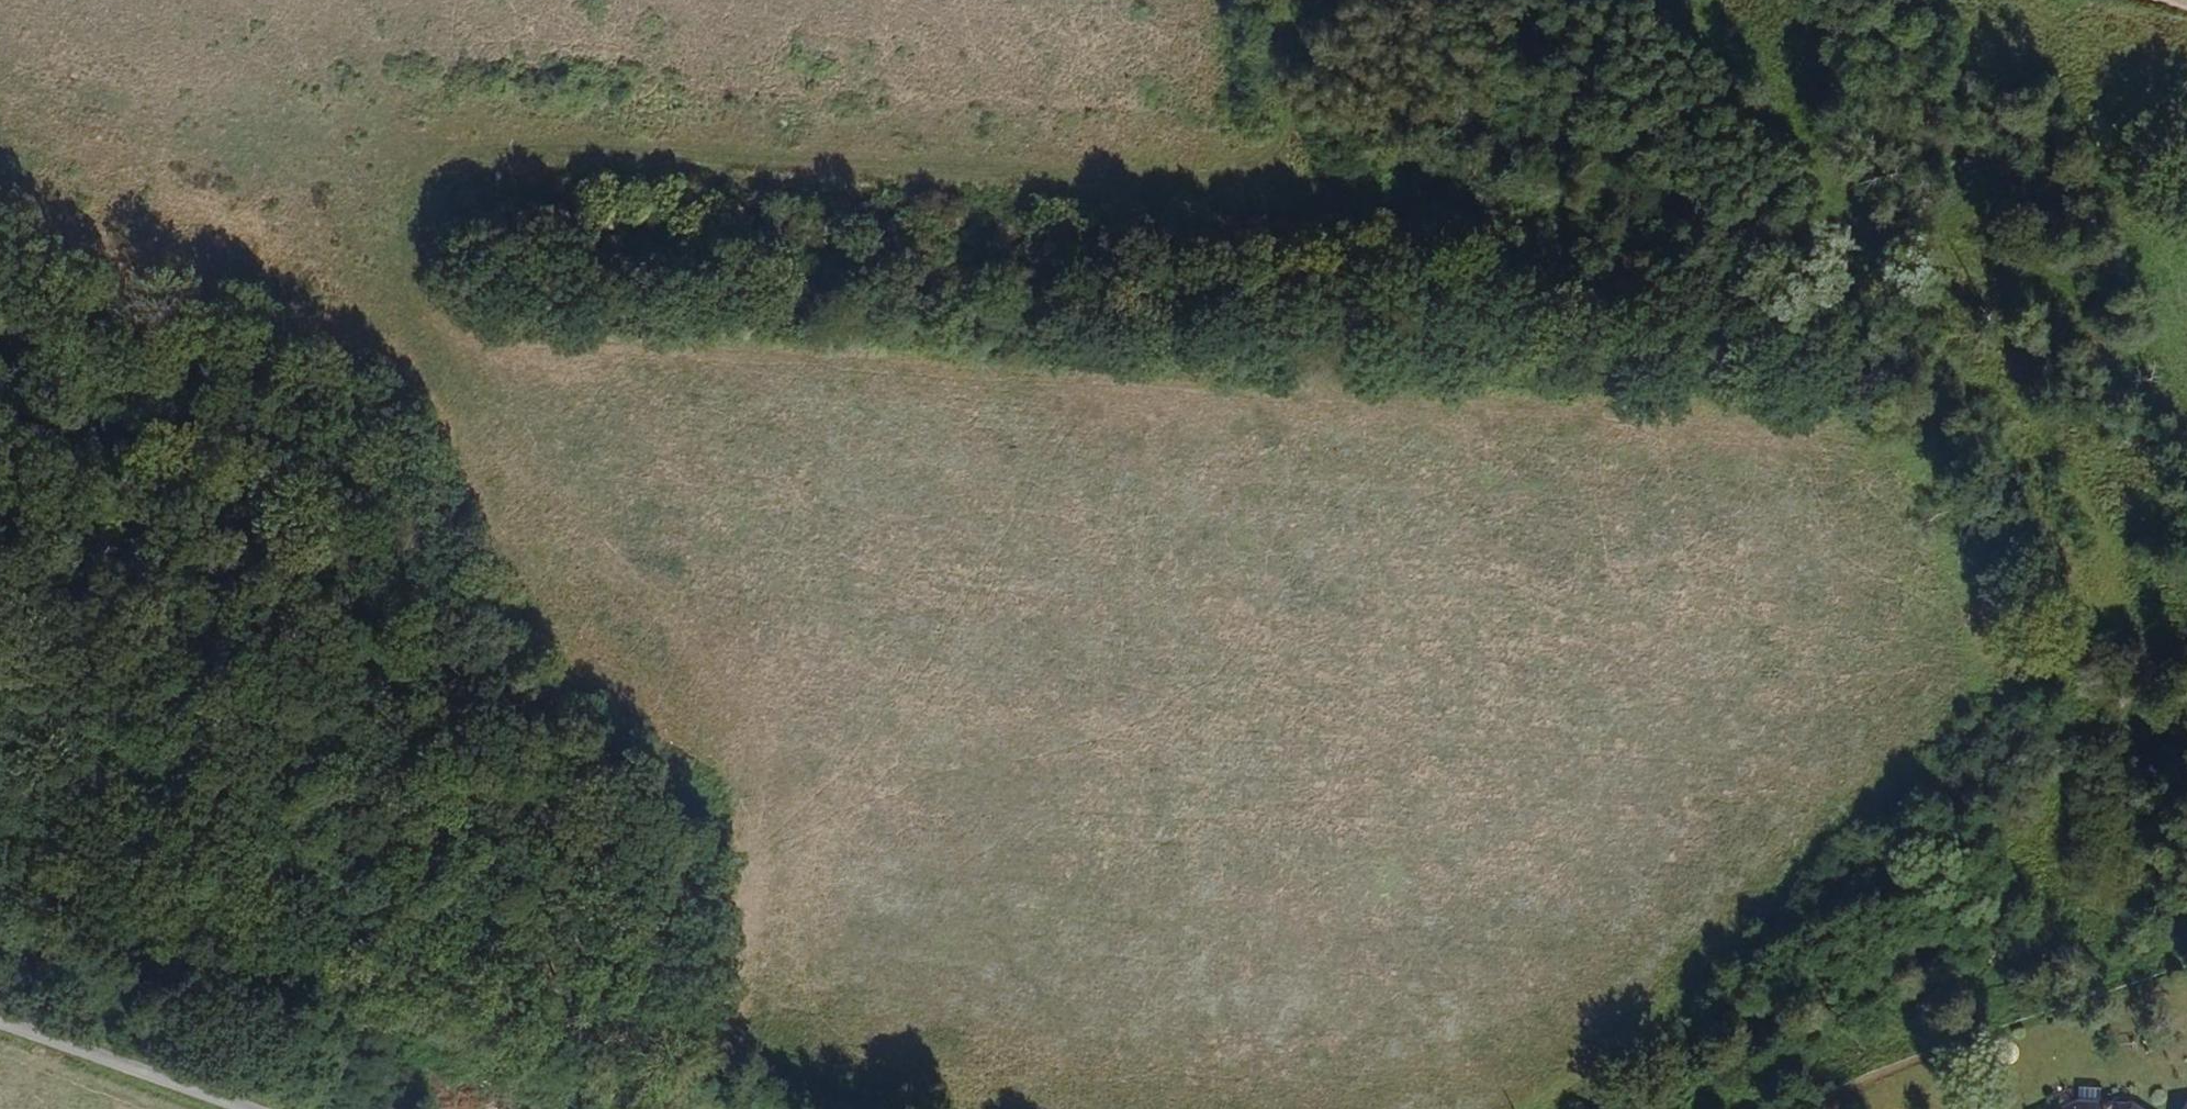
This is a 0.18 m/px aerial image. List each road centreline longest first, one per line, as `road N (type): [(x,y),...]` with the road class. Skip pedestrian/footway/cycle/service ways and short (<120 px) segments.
road 1 (residential): [(222,1108),(0,1034)]

